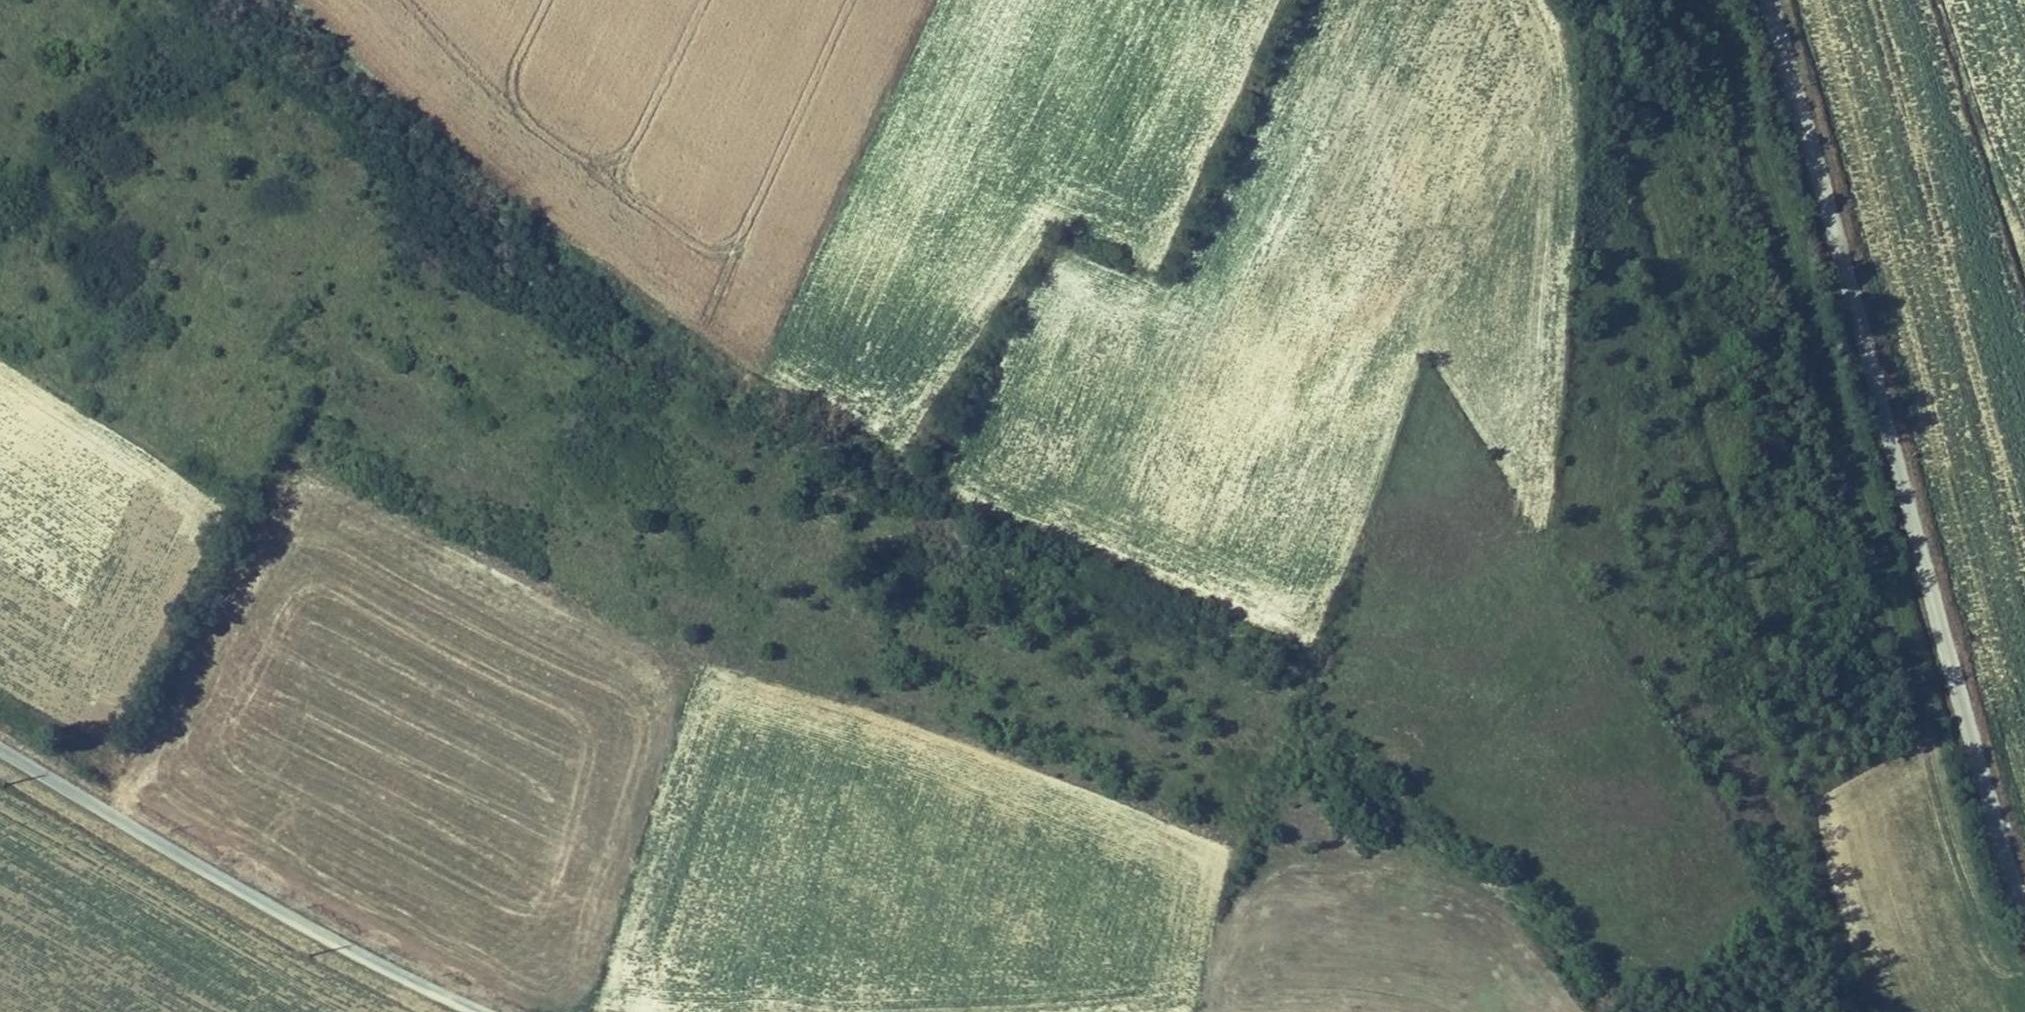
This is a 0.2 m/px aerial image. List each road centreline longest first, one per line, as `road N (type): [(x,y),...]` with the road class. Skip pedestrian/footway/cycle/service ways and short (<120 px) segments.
road 1 (tertiary): [(2024,905),(2001,841),(1769,0)]
road 2 (unclassified): [(0,746),(176,853),(480,1011)]

